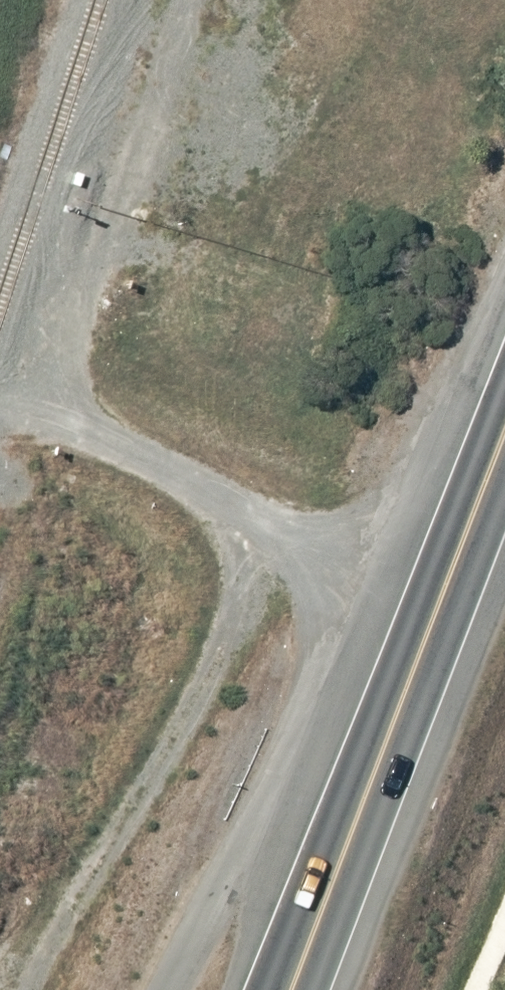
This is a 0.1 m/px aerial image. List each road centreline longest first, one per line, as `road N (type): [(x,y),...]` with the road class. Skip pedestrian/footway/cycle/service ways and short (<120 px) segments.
road 1 (primary): [(504,436),(287,989)]
road 2 (track): [(153,0),(58,306),(56,349),(69,396),(104,444)]
road 3 (track): [(104,444),(447,580)]

